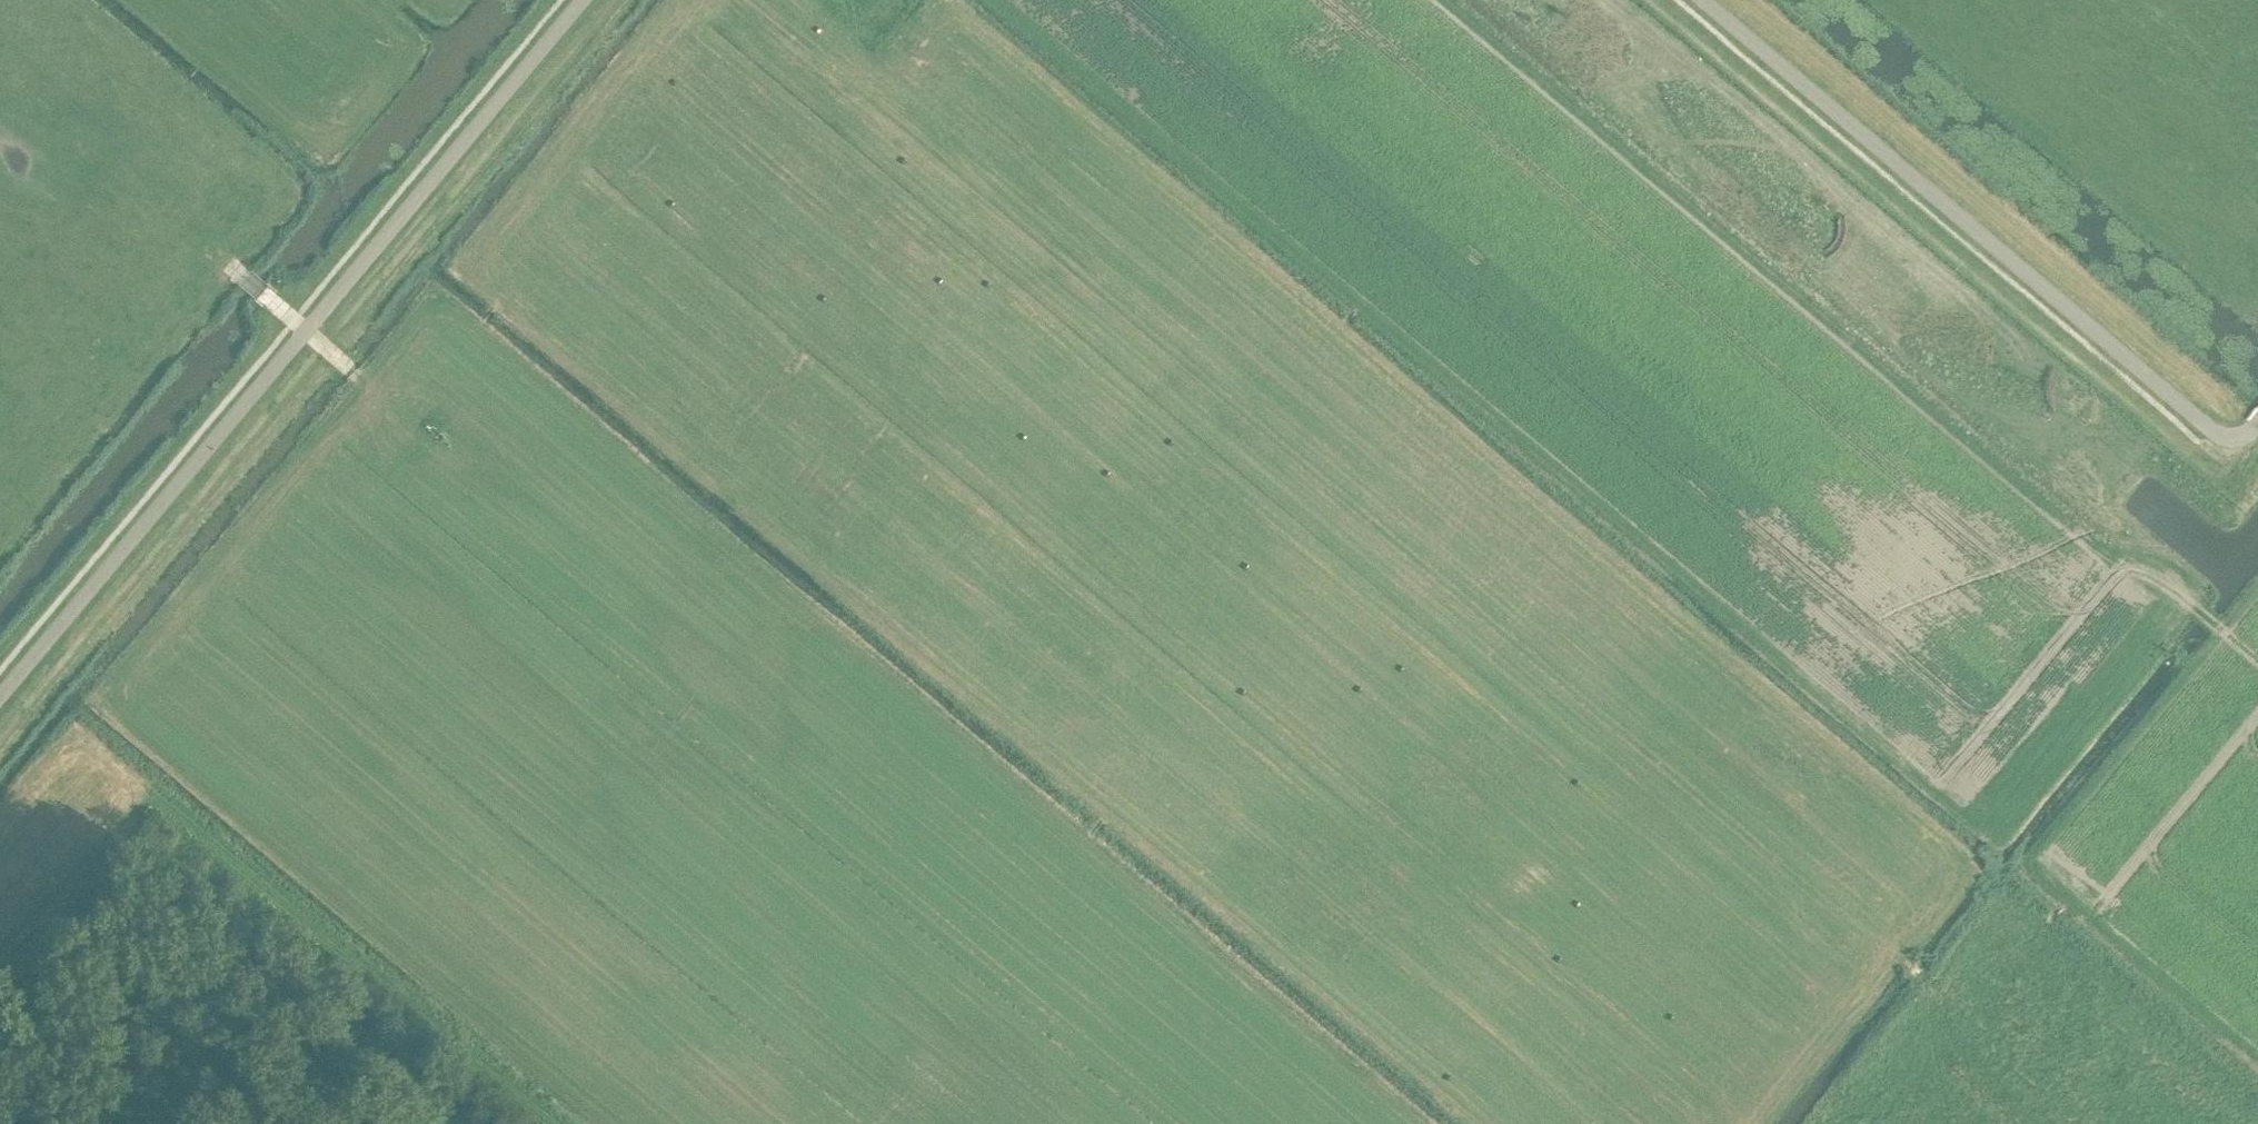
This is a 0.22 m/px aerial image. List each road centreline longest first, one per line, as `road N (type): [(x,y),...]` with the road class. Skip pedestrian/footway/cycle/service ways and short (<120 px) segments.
road 1 (track): [(358,372),(228,262)]

